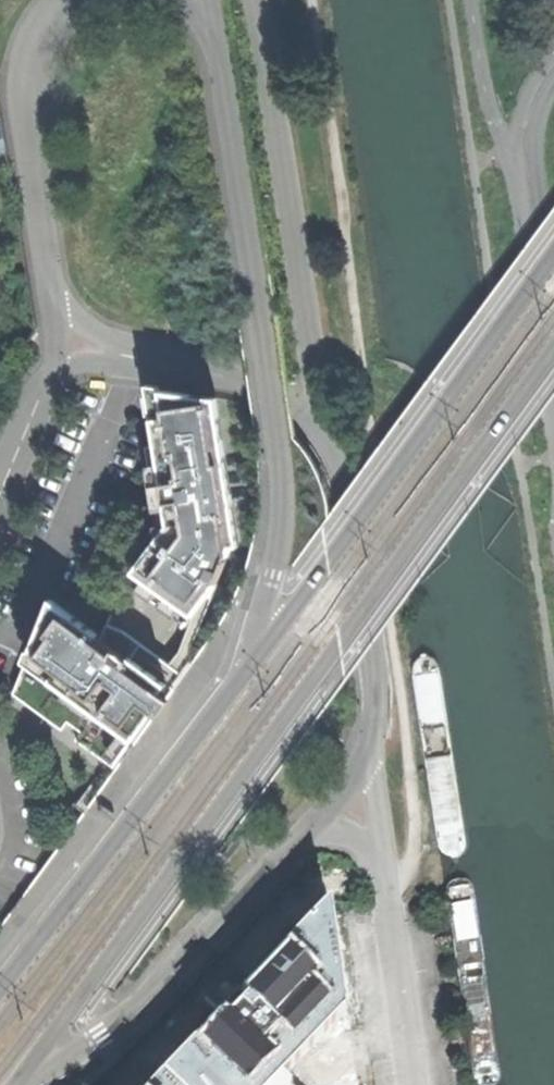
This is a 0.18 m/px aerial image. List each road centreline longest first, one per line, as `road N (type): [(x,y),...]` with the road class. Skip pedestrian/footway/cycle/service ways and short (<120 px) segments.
road 1 (primary): [(17,1084),(553,353)]
road 2 (track): [(387,885),(412,865),(415,820),(314,0)]
road 3 (residential): [(212,15),(278,421),(284,507),(257,657)]
road 4 (primary): [(553,251),(257,657)]
road 5 (residential): [(24,1084),(140,1006),(366,761)]
road 6 (primary): [(257,657),(0,984)]
road 7 (unclassified): [(316,403),(251,0)]
road 8 (unclassified): [(366,761),(377,680),(346,470),(316,403)]
road 9 (residential): [(59,335),(24,97),(31,43),(74,0)]
road 10 (unclassified): [(316,403),(59,335)]
road 11 (residential): [(0,500),(45,397),(59,335)]

